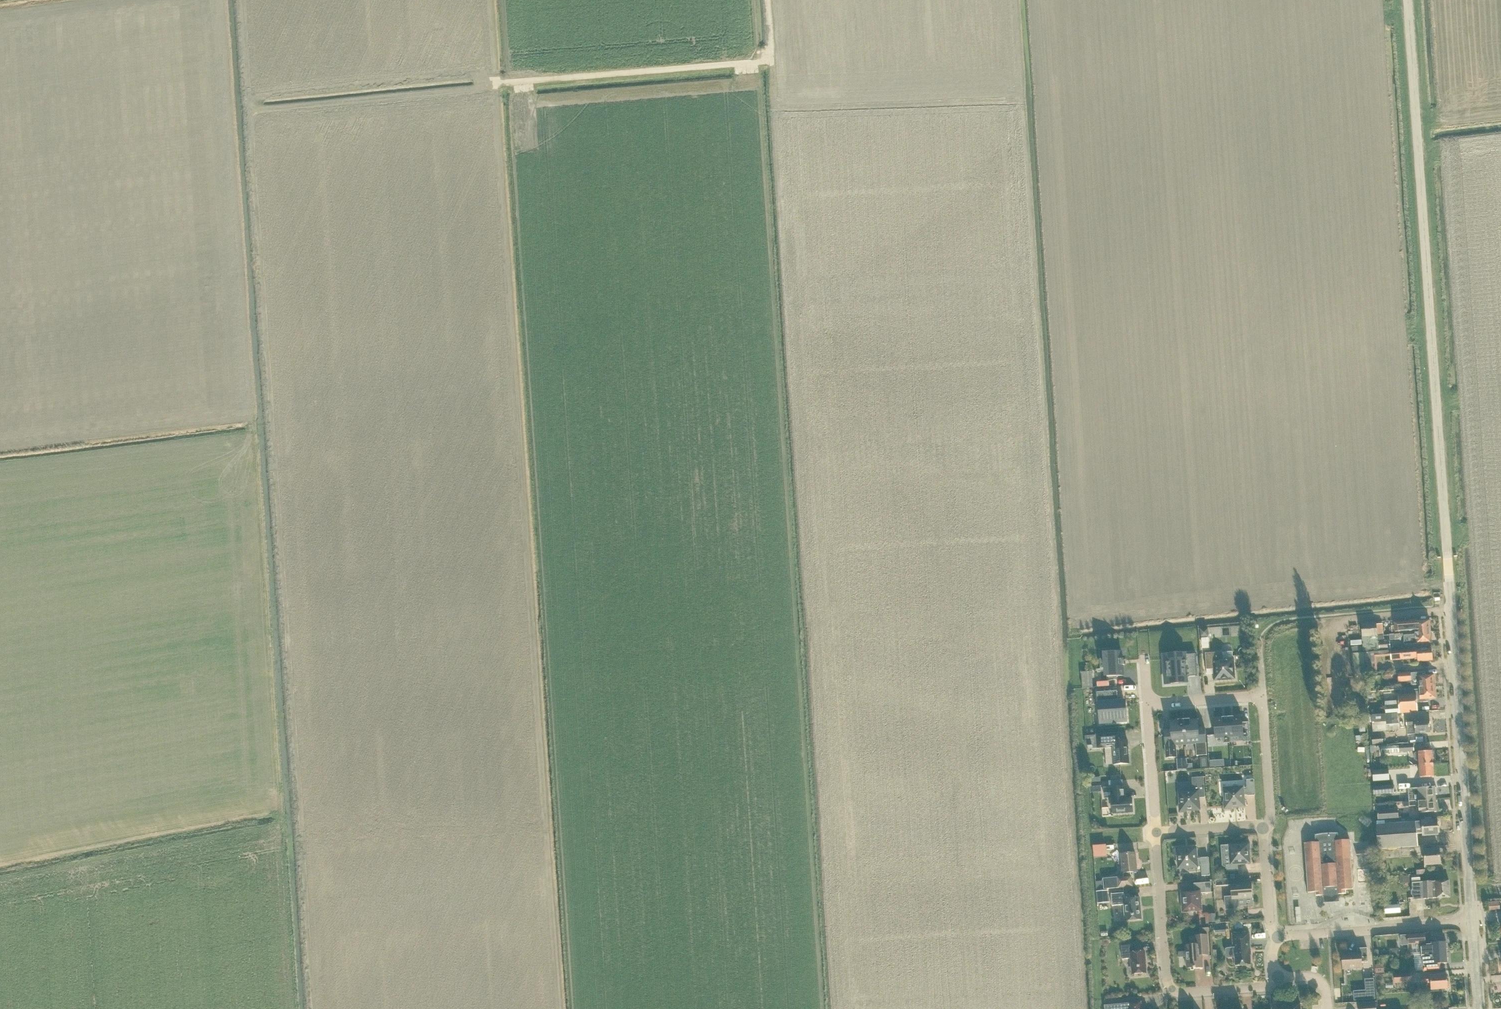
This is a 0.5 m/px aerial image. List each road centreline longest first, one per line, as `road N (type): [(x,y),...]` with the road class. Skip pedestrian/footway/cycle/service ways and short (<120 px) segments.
road 1 (tertiary): [(1471,921),(1407,0)]
road 2 (residential): [(1279,977),(1269,987),(1173,990),(1156,833)]
road 3 (residential): [(1280,937),(1471,921)]
road 4 (residential): [(1264,828),(1271,818),(1262,696)]
road 5 (residential): [(1156,833),(1147,704)]

